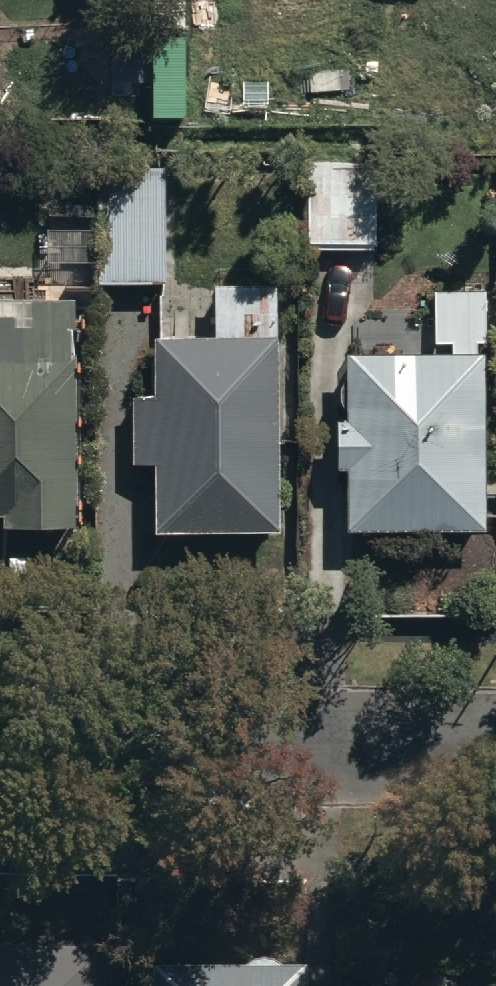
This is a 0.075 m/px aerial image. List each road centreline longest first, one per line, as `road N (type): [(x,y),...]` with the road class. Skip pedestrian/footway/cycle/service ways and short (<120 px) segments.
road 1 (residential): [(0,740),(495,739)]

